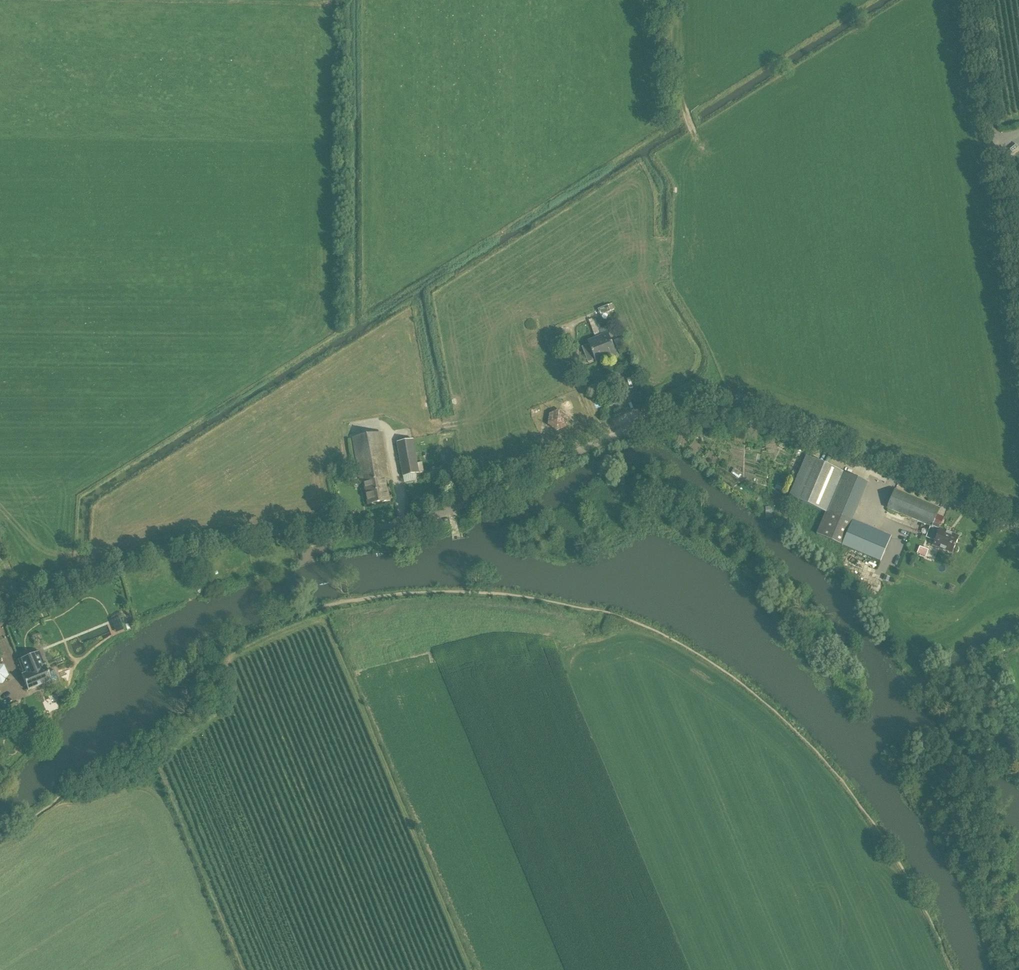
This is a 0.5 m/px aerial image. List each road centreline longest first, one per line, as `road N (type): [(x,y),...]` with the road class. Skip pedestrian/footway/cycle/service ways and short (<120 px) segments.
road 1 (unclassified): [(0,617),(166,549),(441,514),(684,411),(741,413),(1018,528)]
road 2 (unclassified): [(1018,298),(970,0)]

